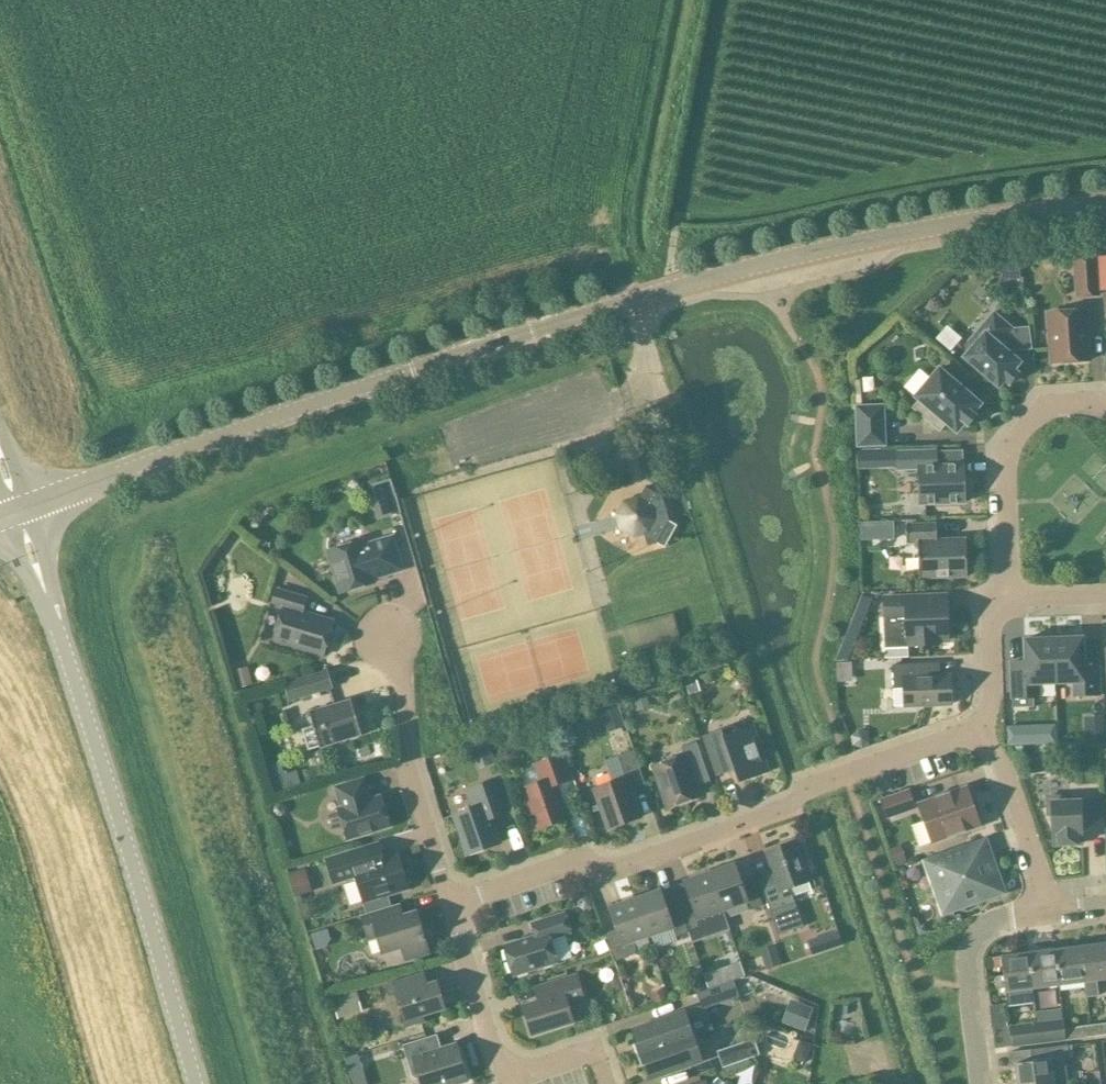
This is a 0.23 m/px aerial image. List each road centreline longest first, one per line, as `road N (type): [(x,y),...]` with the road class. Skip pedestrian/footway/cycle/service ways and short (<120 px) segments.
road 1 (tertiary): [(19,510),(213,437),(691,283),(918,231),(1105,202)]
road 2 (tertiary): [(197,1083),(19,510)]
road 3 (residential): [(981,729),(823,779),(780,809),(602,871),(584,857),(449,895)]
road 4 (track): [(667,291),(720,0)]
road 5 (residential): [(449,895),(407,748),(395,650),(383,630)]
road 6 (residential): [(1005,598),(1001,452),(1032,415),(1070,402),(1105,407)]
road 7 (residential): [(1045,909),(989,917),(974,933),(969,962),(985,1083)]
road 8 (residential): [(1045,909),(992,776),(981,729)]
road 9 (residential): [(449,895),(508,1075)]
road 10 (residential): [(981,729),(975,625),(984,608),(1005,598)]

